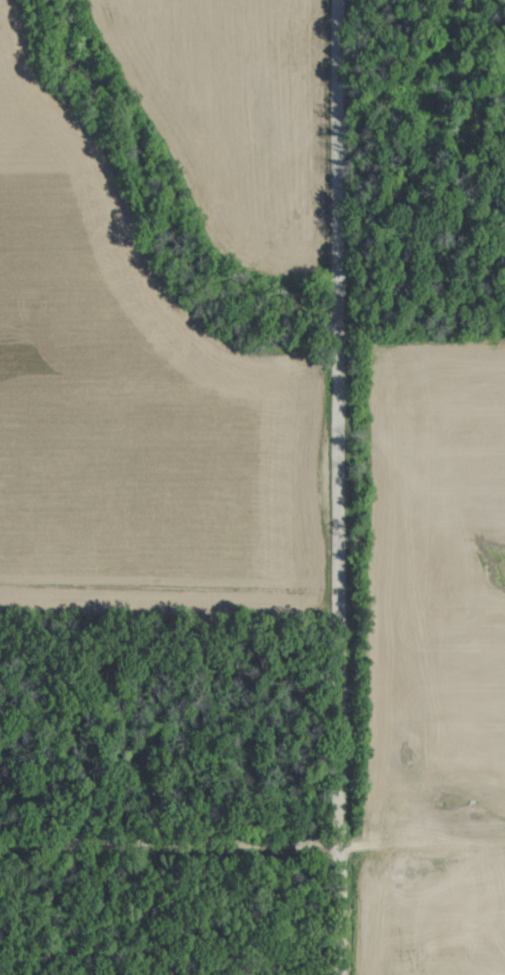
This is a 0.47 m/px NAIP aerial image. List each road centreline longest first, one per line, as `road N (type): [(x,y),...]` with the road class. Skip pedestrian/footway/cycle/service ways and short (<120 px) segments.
road 1 (residential): [(331,974),(331,0)]

